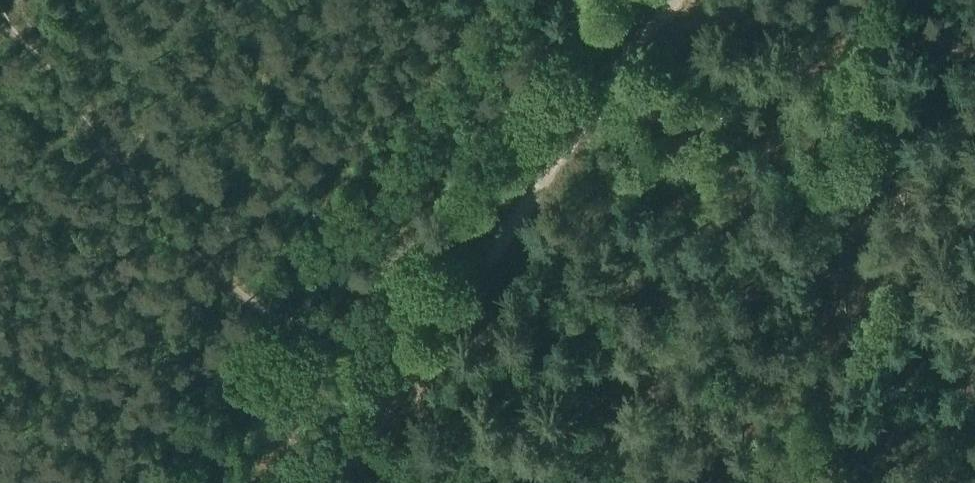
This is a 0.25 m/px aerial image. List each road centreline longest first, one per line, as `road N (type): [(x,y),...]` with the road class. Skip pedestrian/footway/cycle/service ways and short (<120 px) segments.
road 1 (track): [(0,22),(361,438)]
road 2 (track): [(672,0),(361,438)]
road 3 (track): [(654,23),(717,9),(974,39)]

